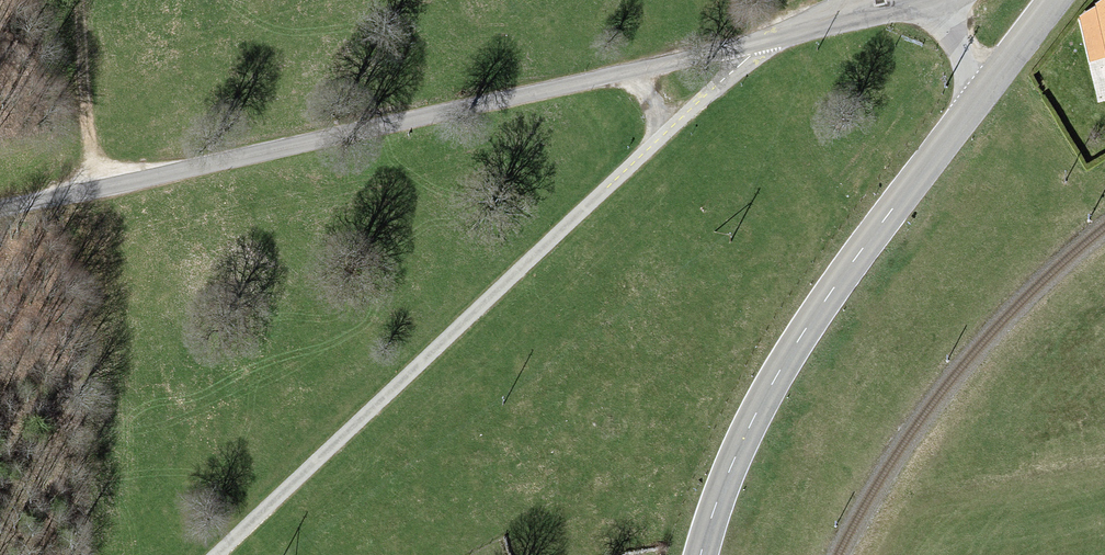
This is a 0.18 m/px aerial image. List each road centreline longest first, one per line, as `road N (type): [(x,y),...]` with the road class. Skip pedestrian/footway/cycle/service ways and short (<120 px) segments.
road 1 (unclassified): [(0,211),(637,72)]
road 2 (unclassified): [(674,125),(217,554)]
road 3 (primary): [(701,554),(738,451),(794,346),(973,104)]
road 4 (unclassified): [(758,45),(923,0)]
road 5 (primary): [(973,104),(1054,0)]
road 6 (unclassified): [(637,72),(758,45)]

